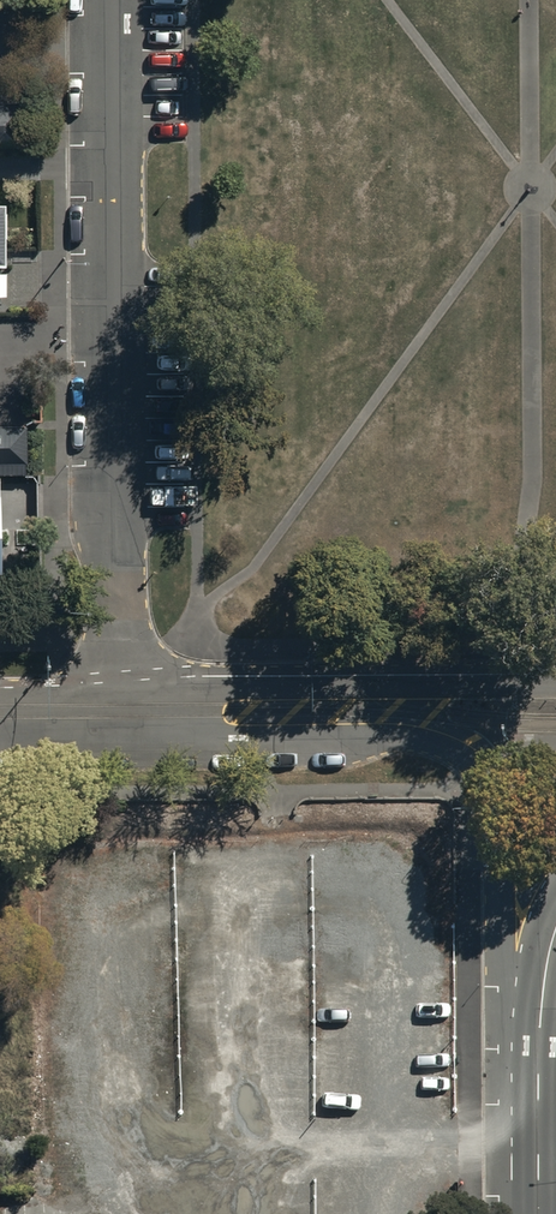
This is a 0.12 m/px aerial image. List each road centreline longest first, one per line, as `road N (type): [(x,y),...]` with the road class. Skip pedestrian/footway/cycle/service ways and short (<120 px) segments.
road 1 (residential): [(118,721),(113,0)]
road 2 (tertiary): [(541,999),(501,924),(487,783),(456,750),(408,737),(171,739),(118,721)]
road 3 (tertiary): [(118,721),(168,689),(555,686)]
road 4 (secondary): [(539,1213),(541,999)]

